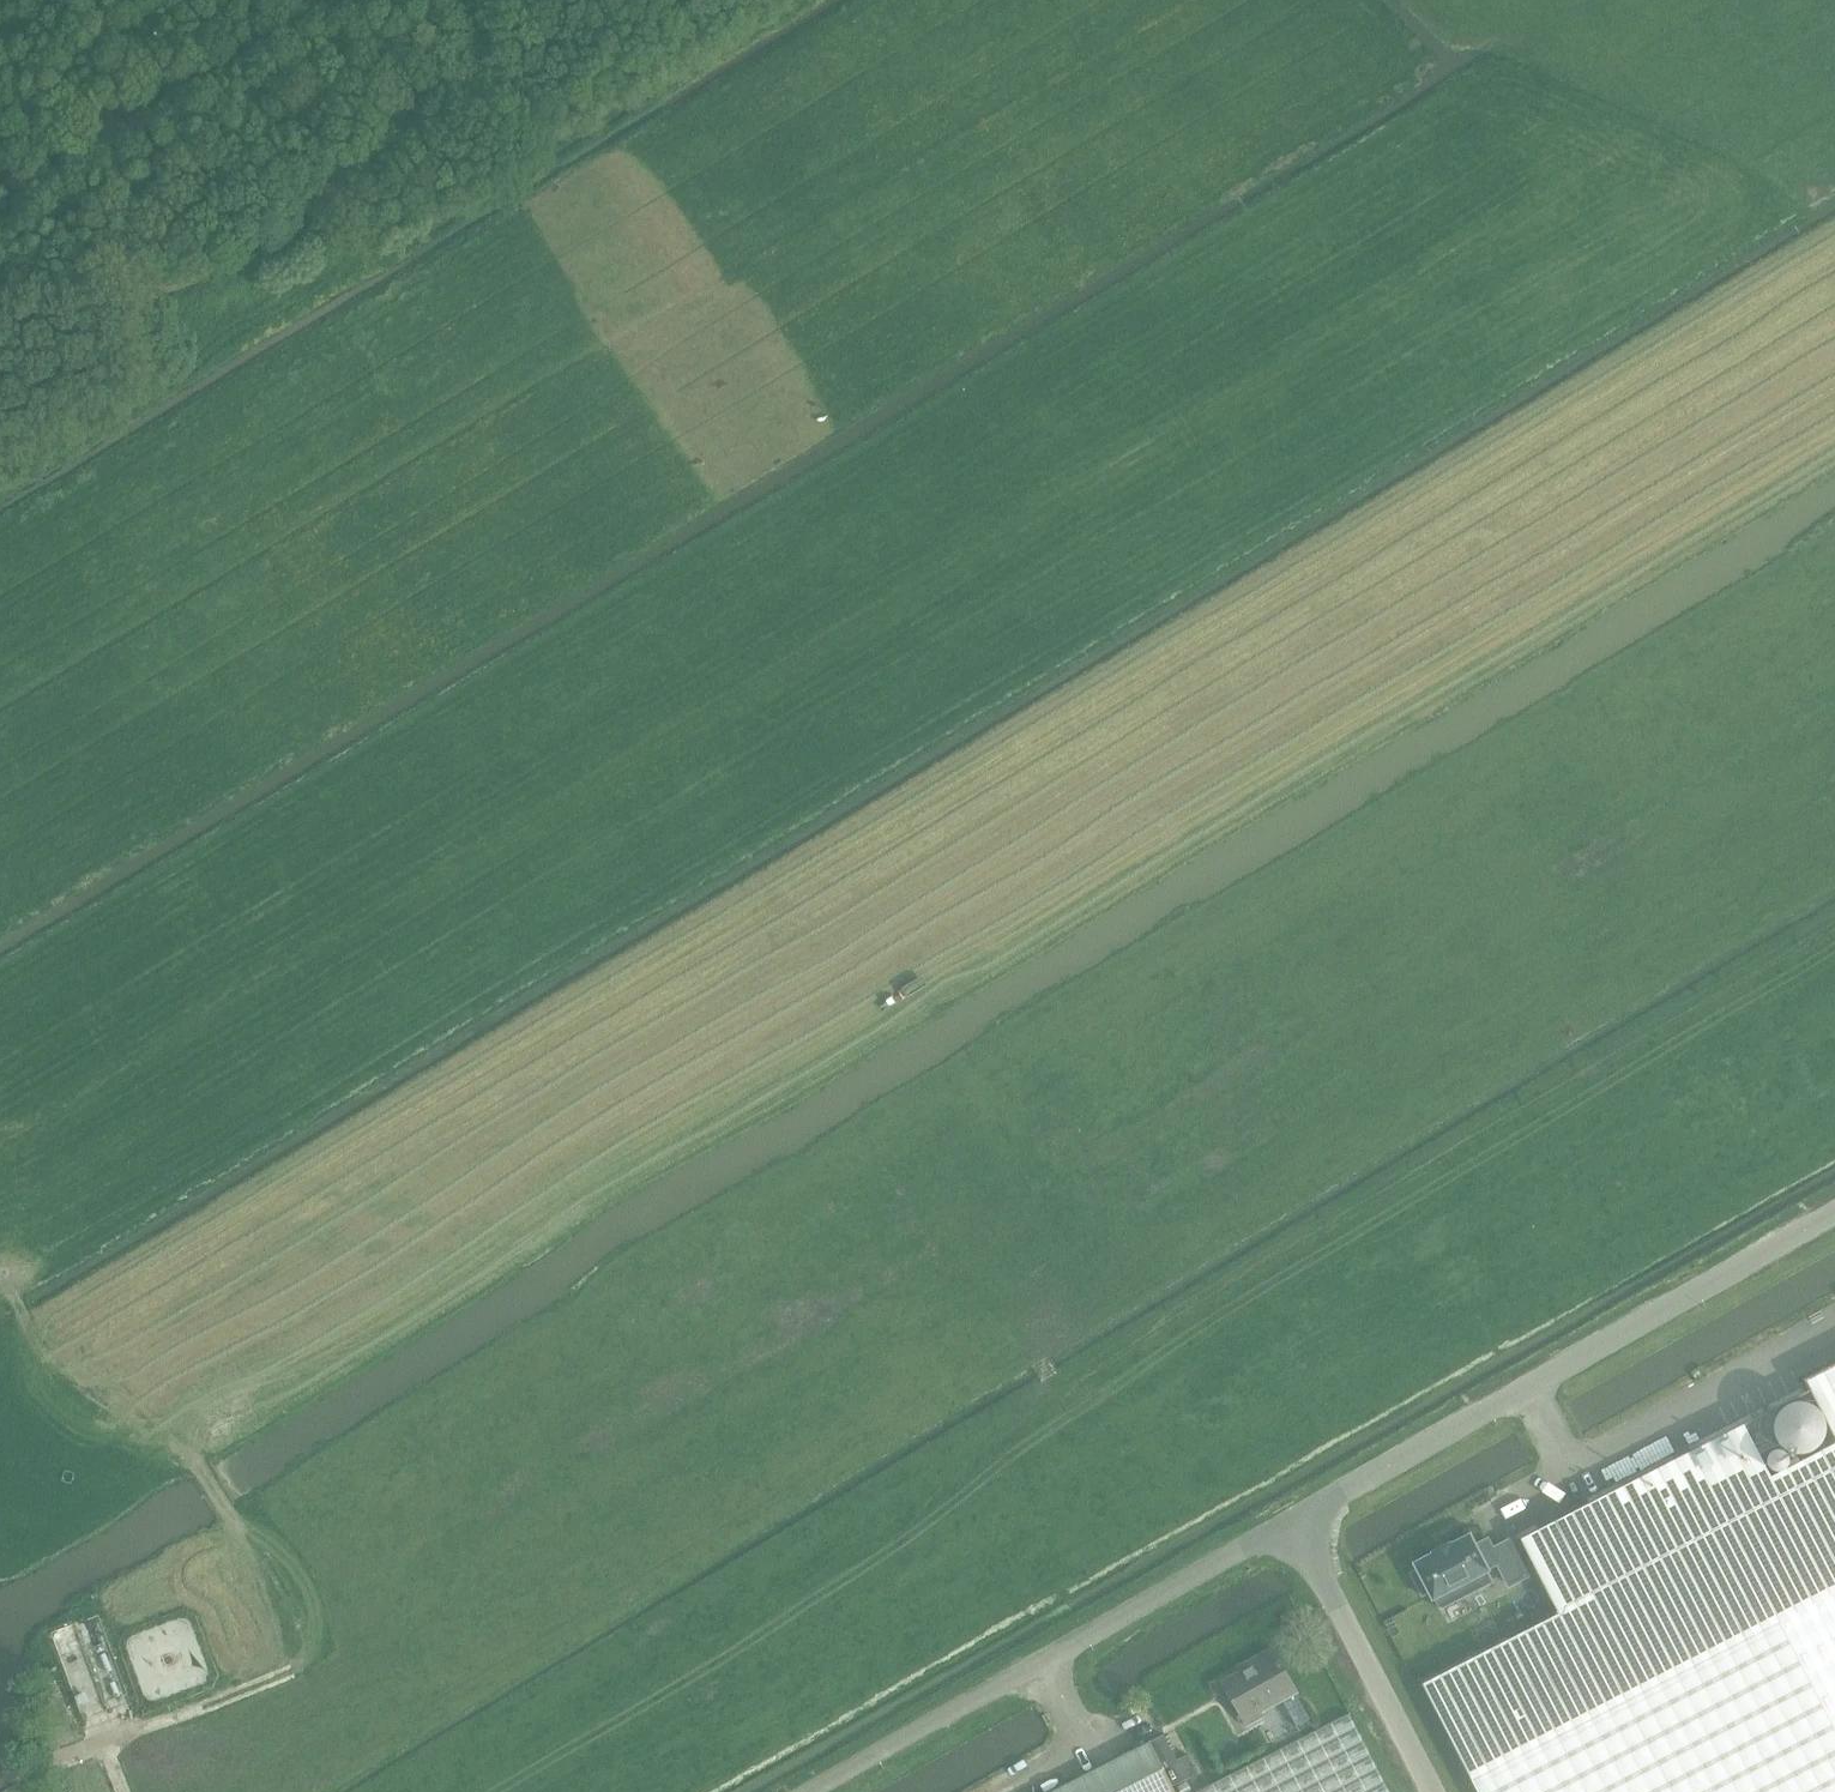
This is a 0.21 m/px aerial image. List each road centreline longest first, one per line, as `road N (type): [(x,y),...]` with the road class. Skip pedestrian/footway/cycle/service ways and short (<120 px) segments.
road 1 (unclassified): [(813,1791),(1292,1520)]
road 2 (unclassified): [(1528,1386),(1834,1212)]
road 3 (unclassified): [(1432,1791),(1292,1520)]
road 4 (unclassified): [(1569,1467),(1834,1328)]
road 5 (unclassified): [(1292,1520),(1528,1386)]

